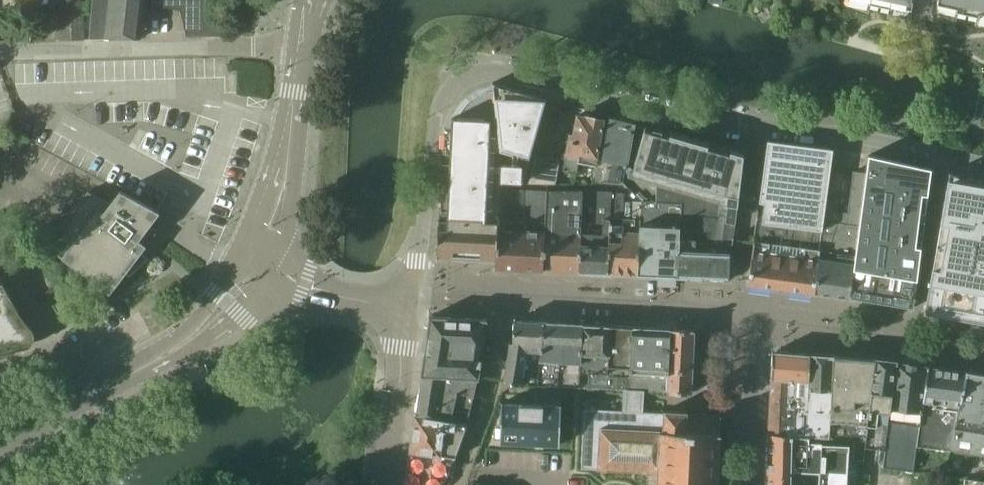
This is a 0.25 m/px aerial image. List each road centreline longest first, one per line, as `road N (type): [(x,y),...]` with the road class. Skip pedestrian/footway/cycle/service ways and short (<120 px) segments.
road 1 (residential): [(983,164),(513,75),(473,75),(454,83),(439,107),(417,271),(400,296)]
road 2 (residential): [(0,52),(300,49)]
road 3 (residential): [(388,484),(400,296)]
road 4 (tertiary): [(149,362),(210,334),(259,281)]
road 5 (tertiary): [(237,257),(193,324),(149,362)]
road 6 (residential): [(104,387),(83,353),(27,362),(0,377)]

